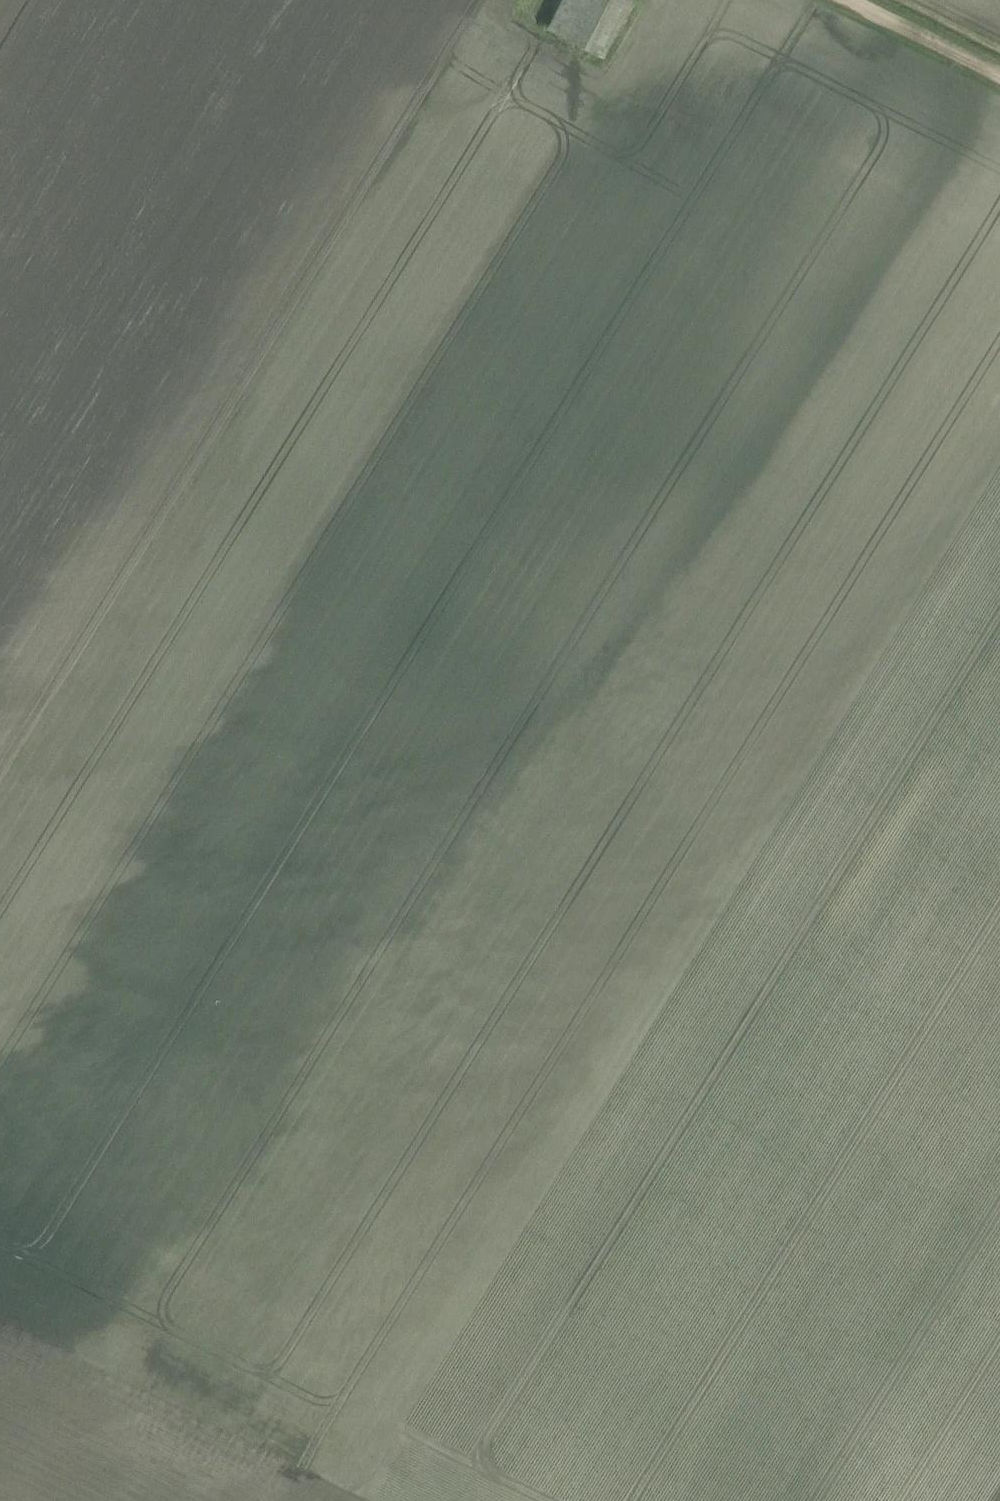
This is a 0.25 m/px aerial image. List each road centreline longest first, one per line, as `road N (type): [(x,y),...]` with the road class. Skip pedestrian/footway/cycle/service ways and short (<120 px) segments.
road 1 (track): [(999,72),(857,0)]

